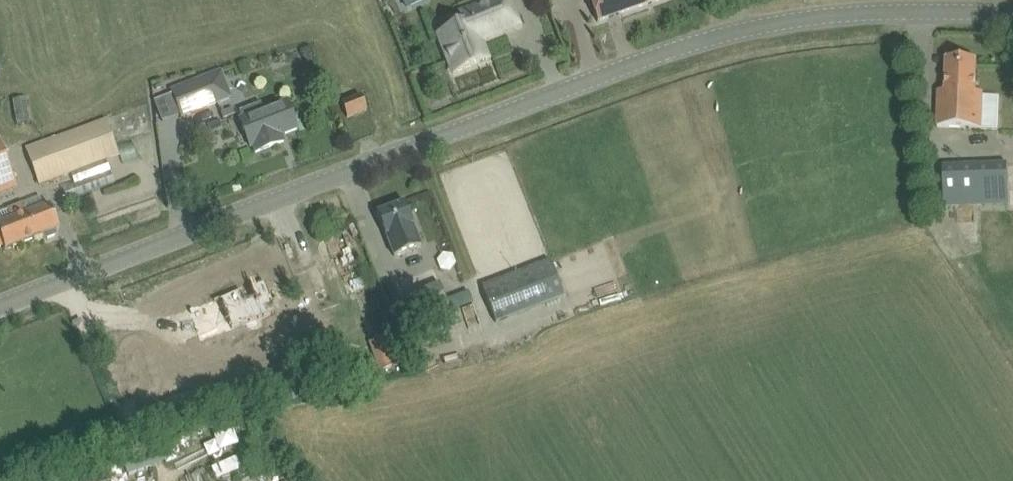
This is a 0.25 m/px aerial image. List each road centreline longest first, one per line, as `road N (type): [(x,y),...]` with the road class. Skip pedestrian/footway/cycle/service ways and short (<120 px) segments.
road 1 (tertiary): [(0,309),(699,45),(918,16),(1012,16)]

